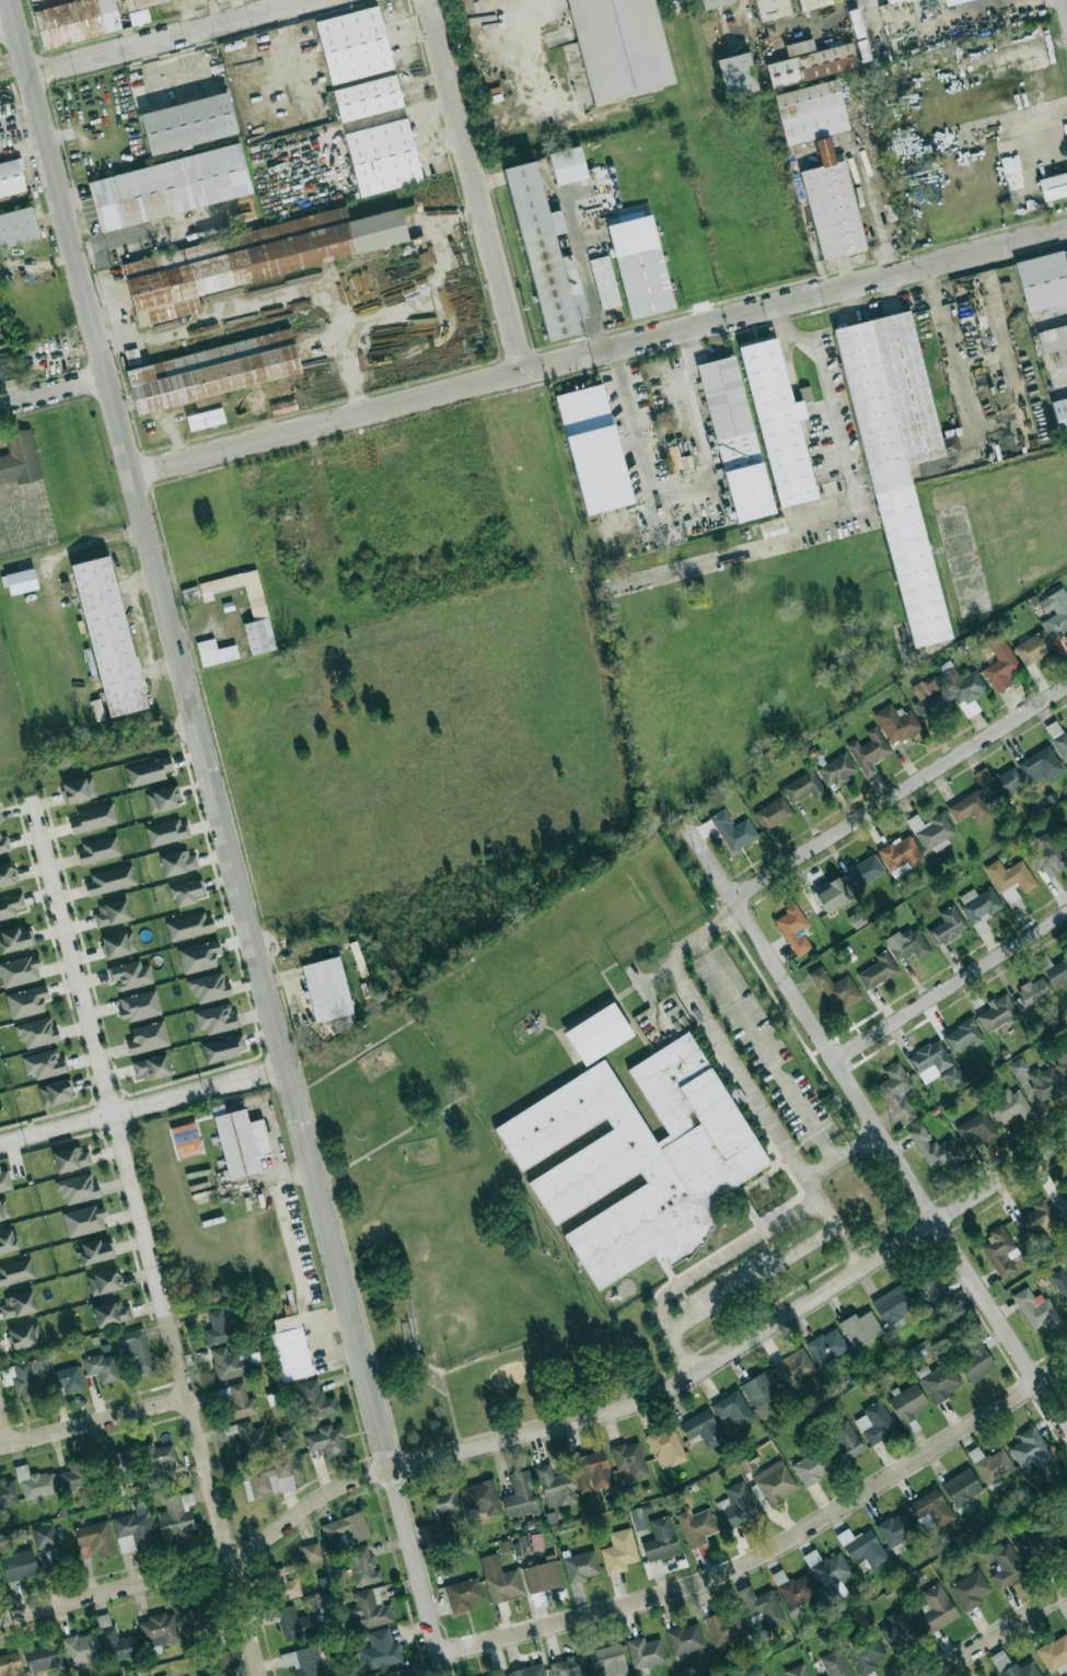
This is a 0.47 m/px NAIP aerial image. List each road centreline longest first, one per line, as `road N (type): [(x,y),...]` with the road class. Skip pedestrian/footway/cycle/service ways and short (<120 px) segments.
road 1 (residential): [(9,0),(446,1675)]
road 2 (residential): [(0,1621),(231,1560),(329,1492),(373,1474),(618,1410),(681,1385),(1066,1139)]
road 3 (residential): [(134,475),(1066,228)]
road 4 (residential): [(27,799),(260,1675)]
road 5 (residential): [(682,816),(1066,1424)]
road 6 (residential): [(440,1653),(672,1594),(745,1567),(1066,1366)]
road 7 (residential): [(737,900),(1066,688)]
road 8 (residential): [(427,0),(524,371)]
road 9 (residential): [(0,1143),(288,1069)]
road 10 (residential): [(30,77),(314,0)]
road 11 (residential): [(836,1060),(1066,914)]
road 12 (residential): [(0,1448),(189,1398)]
road 13 (residential): [(936,1675),(1066,1592)]

